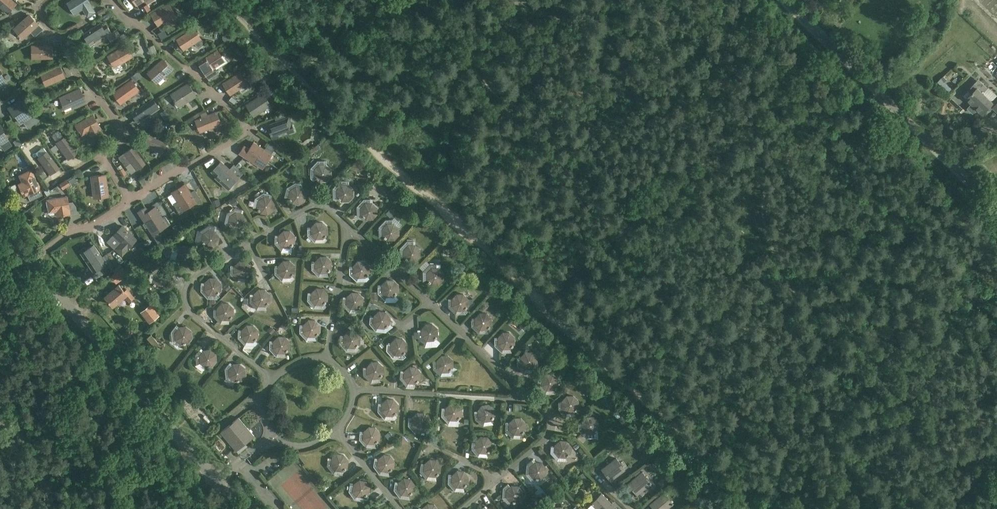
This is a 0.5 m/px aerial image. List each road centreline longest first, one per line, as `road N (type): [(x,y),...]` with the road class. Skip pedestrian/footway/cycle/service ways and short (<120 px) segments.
road 1 (unclassified): [(238,508),(0,225)]
road 2 (unclassified): [(996,209),(783,0)]

